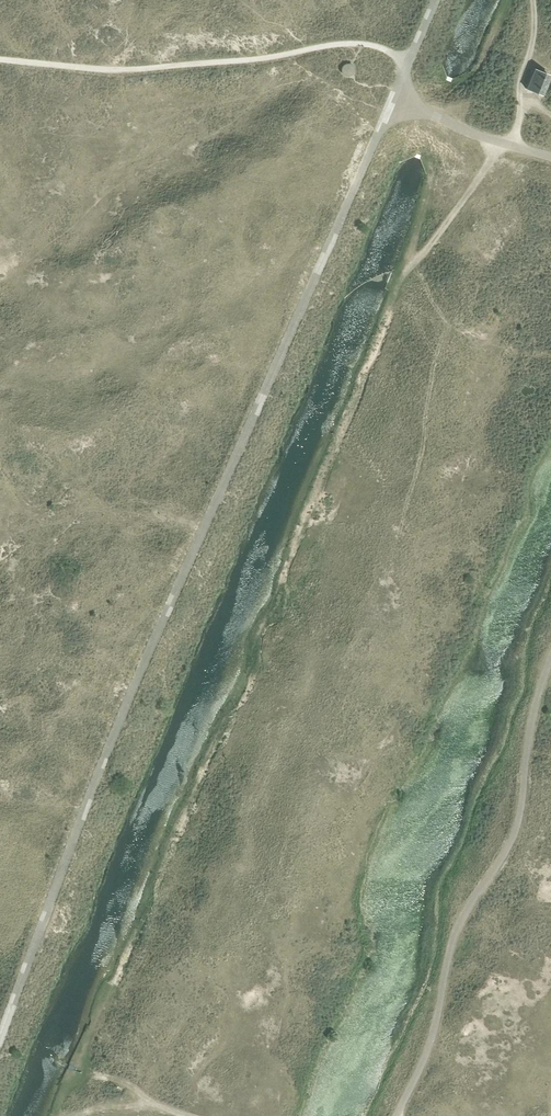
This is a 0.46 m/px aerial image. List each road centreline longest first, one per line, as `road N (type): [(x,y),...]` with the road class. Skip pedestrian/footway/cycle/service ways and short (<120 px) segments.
road 1 (track): [(534,0),(513,138),(400,283),(253,678),(207,758),(149,914),(81,1058),(87,1074),(68,1084),(58,1115)]
road 2 (track): [(0,1038),(172,605),(409,60)]
road 3 (track): [(550,658),(532,718),(518,824),(456,929),(427,1051),(396,1115)]
road 4 (track): [(550,157),(471,133),(394,96)]

